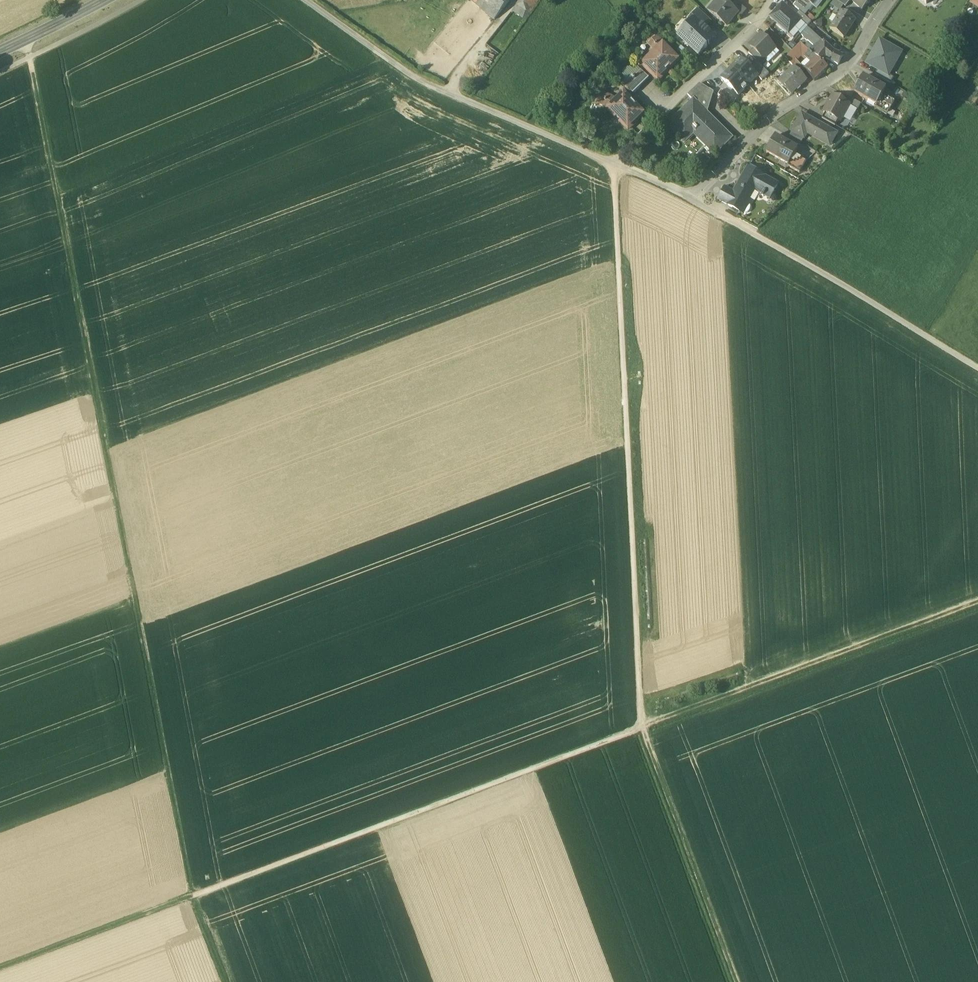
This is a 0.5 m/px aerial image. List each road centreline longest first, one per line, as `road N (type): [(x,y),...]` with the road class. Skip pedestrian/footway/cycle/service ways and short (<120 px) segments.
road 1 (track): [(27,42),(192,895)]
road 2 (track): [(616,161),(643,728)]
road 3 (track): [(643,728),(192,895)]
road 4 (track): [(977,602),(643,728)]
road 5 (unclassified): [(310,0),(416,78),(616,161)]
road 6 (residential): [(698,196),(775,114),(842,71),(891,0)]
road 7 (track): [(736,981),(643,728)]
road 8 (track): [(760,237),(977,367)]
road 9 (residential): [(616,161),(773,0)]
road 10 (track): [(0,974),(192,895)]

